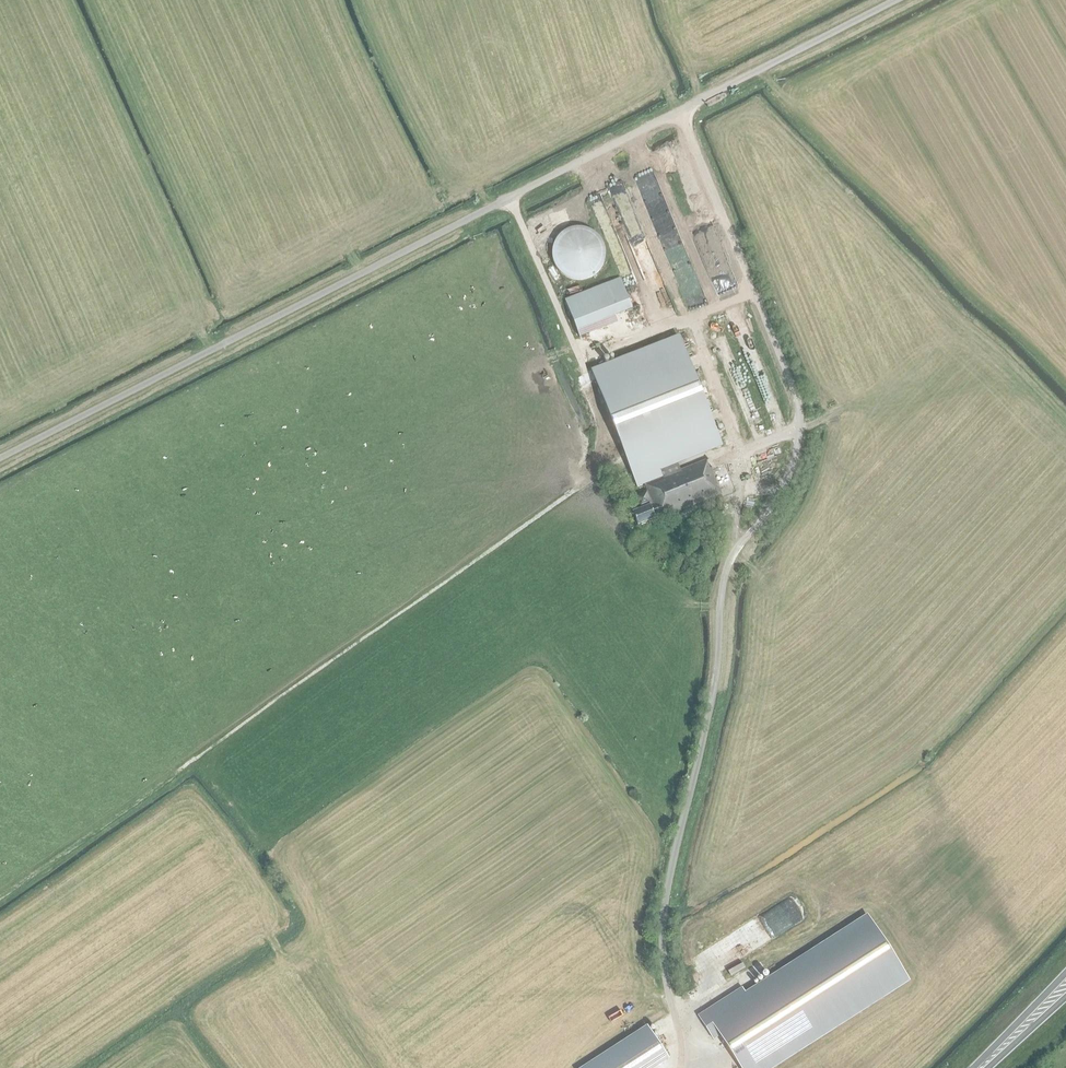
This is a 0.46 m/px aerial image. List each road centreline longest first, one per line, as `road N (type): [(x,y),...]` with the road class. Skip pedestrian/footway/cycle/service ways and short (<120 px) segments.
road 1 (unclassified): [(0,456),(897,0)]
road 2 (primary): [(1065,972),(972,1067)]

